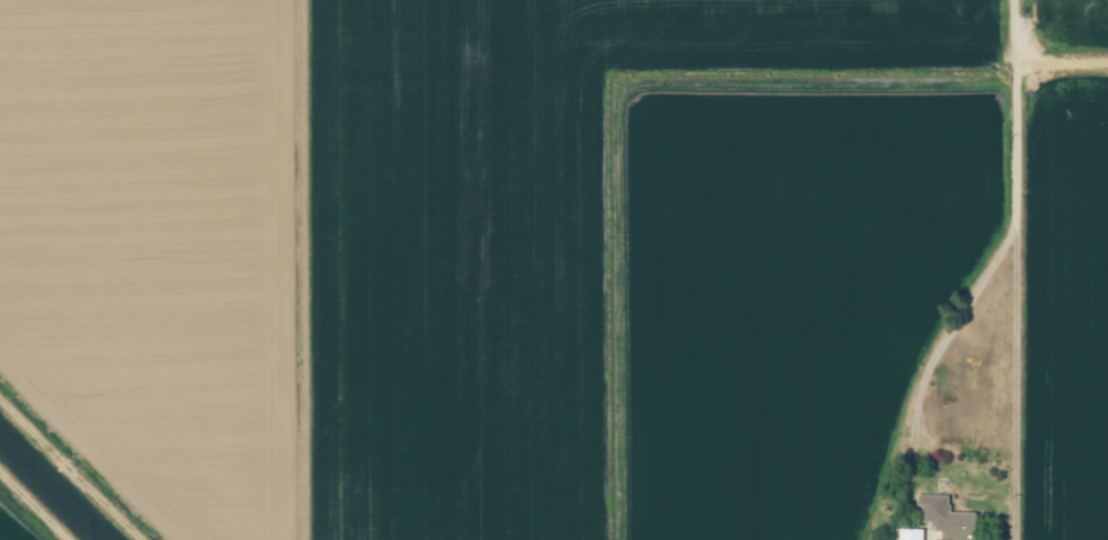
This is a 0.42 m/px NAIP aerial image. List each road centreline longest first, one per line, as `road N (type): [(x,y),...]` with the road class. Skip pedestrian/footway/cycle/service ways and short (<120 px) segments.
road 1 (residential): [(907,460),(970,337),(1019,276),(1033,184),(1030,0)]

